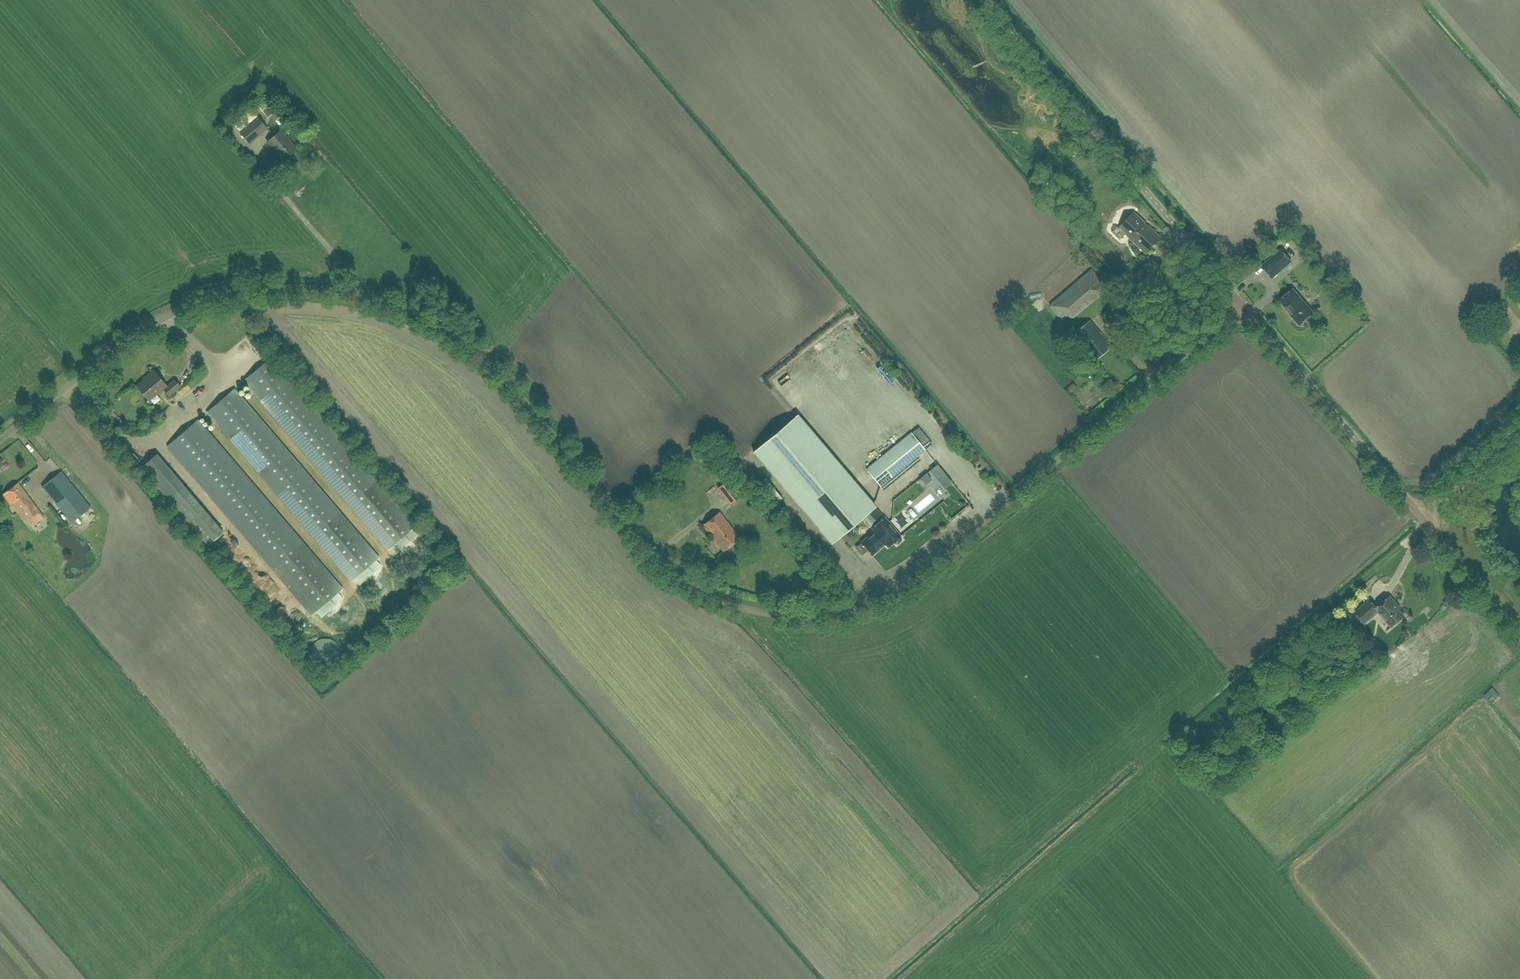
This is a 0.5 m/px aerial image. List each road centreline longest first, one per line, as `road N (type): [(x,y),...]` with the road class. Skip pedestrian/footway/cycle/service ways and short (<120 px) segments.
road 1 (unclassified): [(0,440),(112,350),(182,309),(248,290),(348,292),(427,319),(500,373),(661,563),(692,586),(732,605),(811,616),(867,603),(919,575),(1242,307)]
road 2 (unclassified): [(1242,307),(982,0)]
road 3 (unclassified): [(1423,519),(1242,307)]
road 4 (unclassified): [(1519,632),(1423,519)]
road 5 (unclassified): [(1423,519),(1519,432)]

